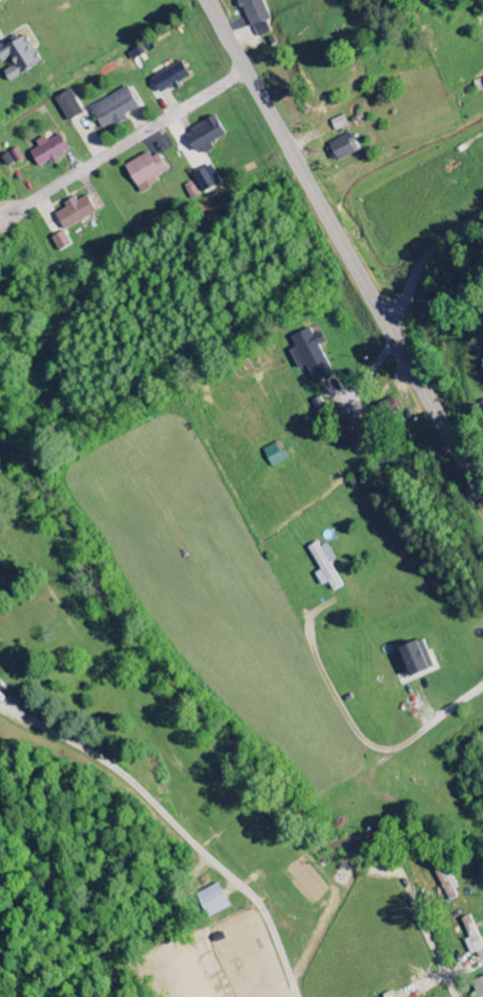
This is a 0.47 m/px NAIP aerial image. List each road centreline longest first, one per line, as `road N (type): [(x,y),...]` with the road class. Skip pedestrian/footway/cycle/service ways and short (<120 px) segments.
road 1 (secondary): [(482,492),(206,0)]
road 2 (residential): [(247,73),(0,220)]
road 3 (residential): [(386,321),(427,257),(482,215)]

